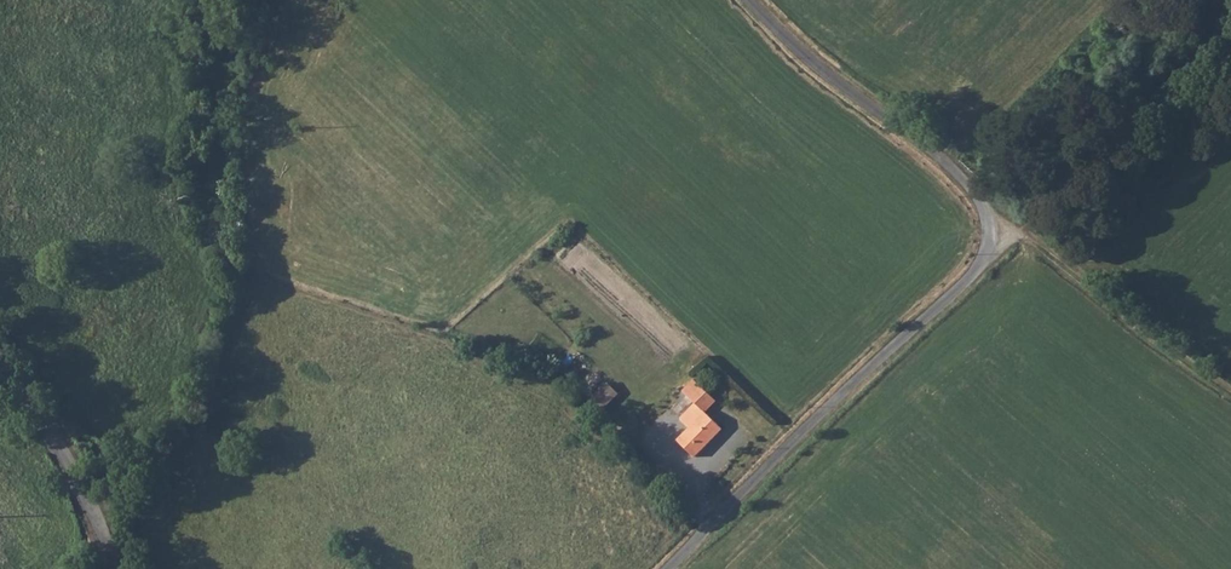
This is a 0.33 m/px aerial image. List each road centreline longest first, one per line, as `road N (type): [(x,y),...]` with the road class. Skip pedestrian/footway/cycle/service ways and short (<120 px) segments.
road 1 (unclassified): [(669,568),(990,248),(986,211),(960,176),(814,62),(752,0)]
road 2 (track): [(992,226),(1025,238),(1230,399)]
road 3 (unclassified): [(0,358),(74,474),(118,568)]

